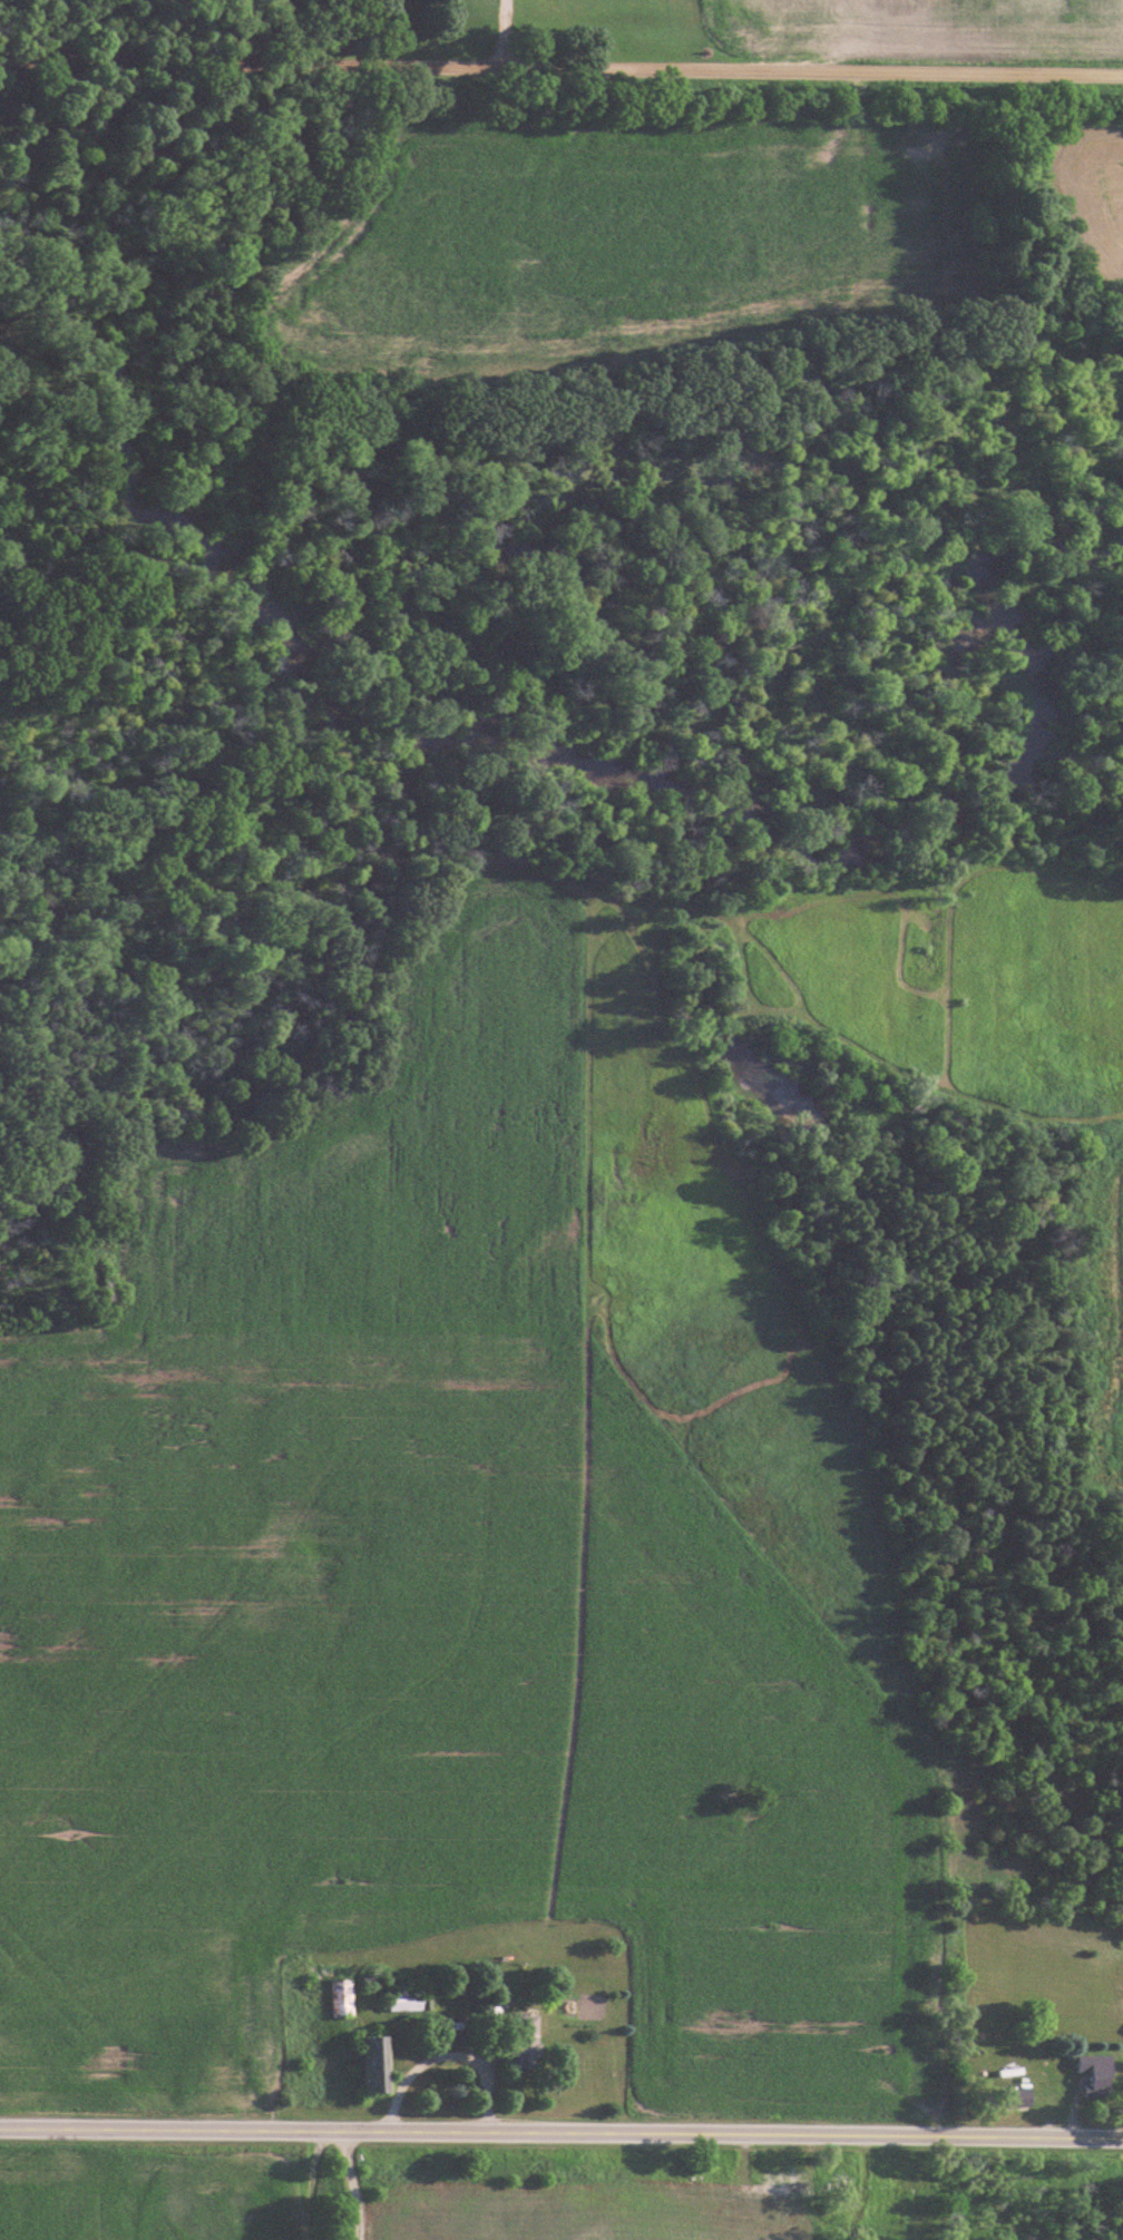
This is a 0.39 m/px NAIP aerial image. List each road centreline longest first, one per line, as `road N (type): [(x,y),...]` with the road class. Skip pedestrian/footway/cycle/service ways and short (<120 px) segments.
road 1 (residential): [(1122,74),(0,59)]
road 2 (tertiary): [(1122,2139),(0,2127)]

